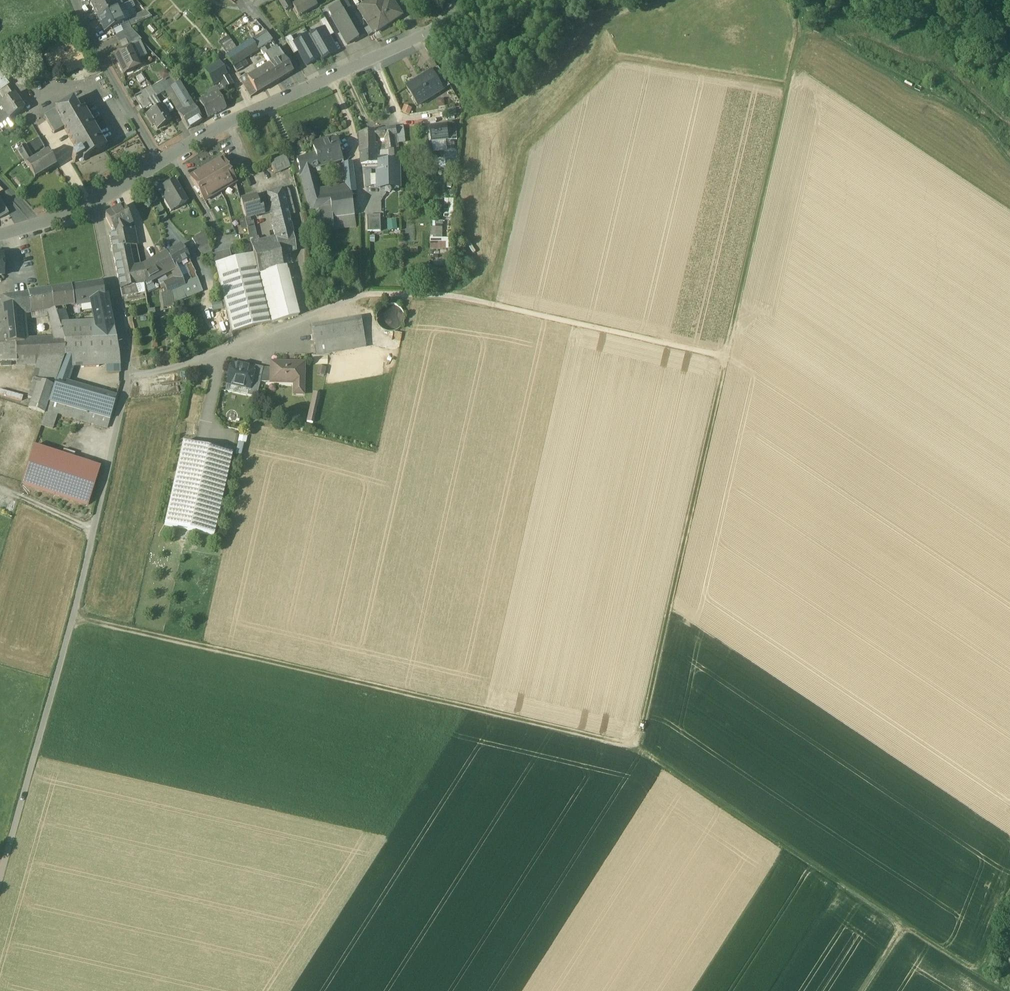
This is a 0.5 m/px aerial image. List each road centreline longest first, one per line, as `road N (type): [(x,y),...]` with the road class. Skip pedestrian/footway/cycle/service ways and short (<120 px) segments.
road 1 (track): [(75,618),(646,752),(1009,990)]
road 2 (track): [(646,752),(794,74),(800,30),(794,0)]
road 3 (residential): [(129,381),(368,294),(456,295)]
road 4 (track): [(456,295),(731,361)]
road 5 (track): [(75,618),(0,879)]
road 6 (residential): [(74,0),(163,163)]
road 7 (residential): [(100,204),(129,381)]
road 8 (track): [(260,184),(292,177),(303,216),(299,281),(309,320)]
road 9 (residential): [(464,0),(424,34),(311,86)]
road 10 (residential): [(311,86),(163,163)]
road 11 (residential): [(129,381),(100,512)]

